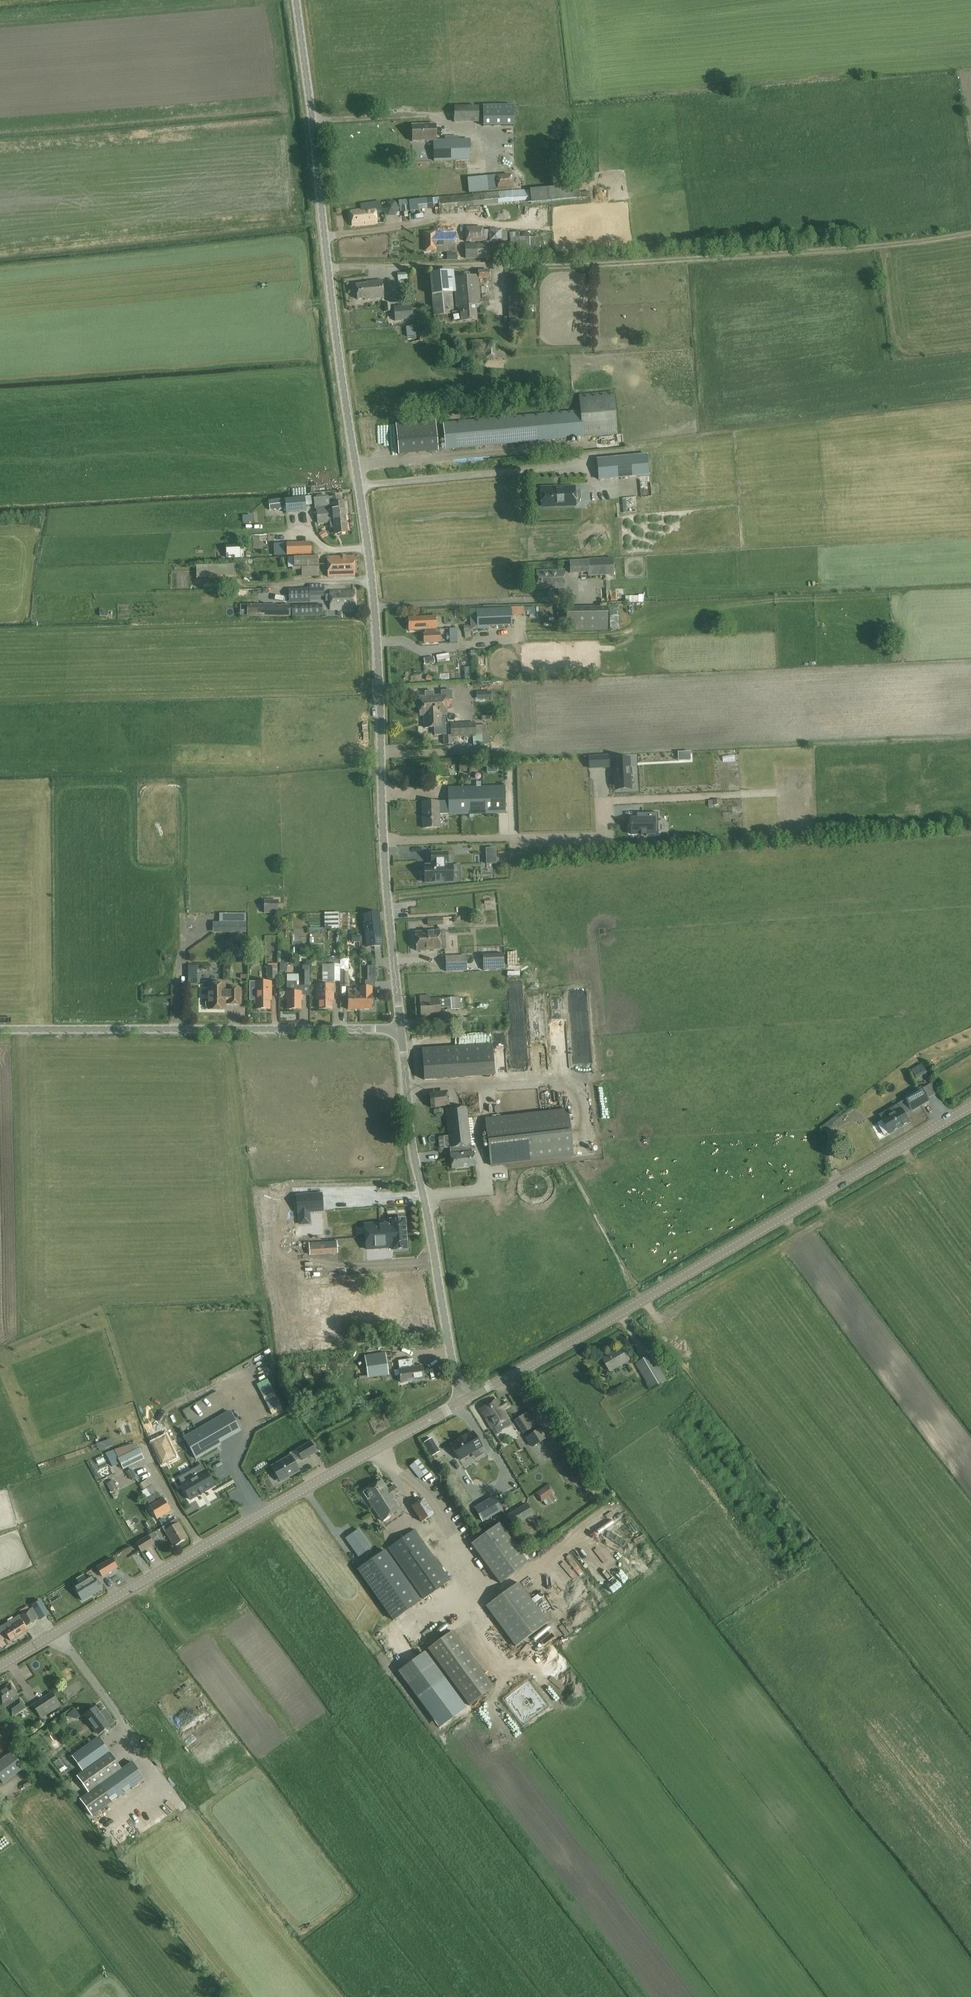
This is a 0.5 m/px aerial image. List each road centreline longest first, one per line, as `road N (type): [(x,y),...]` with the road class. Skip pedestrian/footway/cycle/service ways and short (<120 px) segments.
road 1 (unclassified): [(398,1031),(375,607),(296,0)]
road 2 (tertiary): [(462,1402),(970,1109)]
road 3 (tertiary): [(0,1666),(462,1402)]
road 4 (unclassified): [(398,1031),(0,1031)]
road 5 (unclassified): [(462,1402),(414,1159),(398,1031)]

